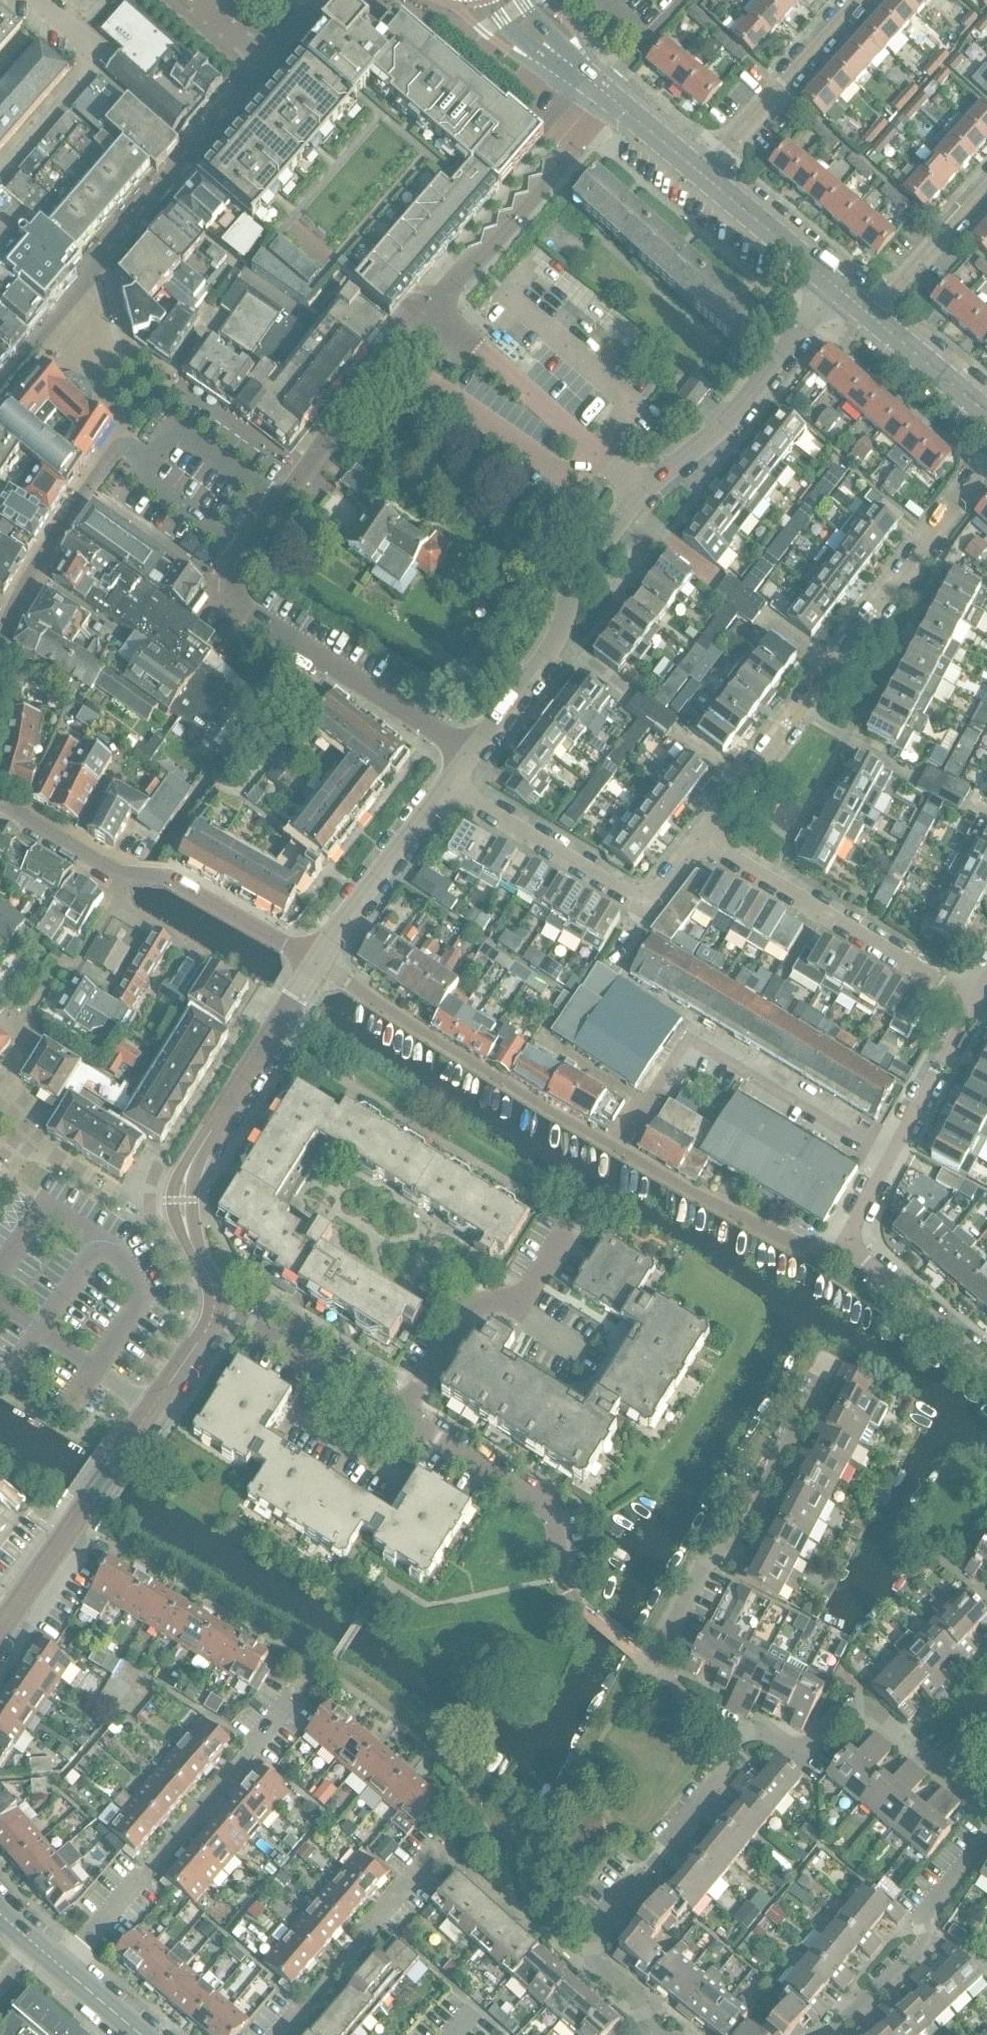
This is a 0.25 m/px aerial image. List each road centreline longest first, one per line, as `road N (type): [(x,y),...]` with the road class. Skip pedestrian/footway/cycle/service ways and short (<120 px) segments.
road 1 (residential): [(849,1246),(815,1250),(746,1224),(317,964)]
road 2 (residential): [(470,758),(556,646),(594,552),(643,492),(717,433),(841,291)]
road 3 (residential): [(986,471),(702,840)]
road 4 (residential): [(470,758),(238,606),(234,574),(322,448)]
road 5 (residential): [(732,1735),(651,1664),(703,1565),(736,1543),(828,1367)]
road 6 (residential): [(213,1312),(211,1283),(187,1237),(185,1178),(317,964)]
road 7 (residential): [(0,1632),(201,1341),(213,1312)]
road 8 (residential): [(654,2034),(596,1974),(588,1932),(711,1787),(732,1735)]
road 9 (residential): [(64,1970),(296,1695)]
road 10 (residential): [(702,840),(648,907),(447,785)]
road 11 (residential): [(973,1005),(702,840)]
road 12 (residential): [(986,1809),(853,1706),(797,1748),(768,1732),(732,1735)]
road 13 (residential): [(430,311),(613,102)]
road 14 (residential): [(849,1246),(973,1005)]
road 15 (residential): [(402,1420),(472,1309),(535,1281),(570,1225)]
road 16 (residential): [(830,2034),(922,1949),(925,1910),(986,1835)]
road 17 (residential): [(280,2034),(439,1848)]
road 18 (residential): [(563,1580),(554,1518),(402,1420)]
road 19 (residential): [(857,0),(700,174)]
road 20 (residential): [(317,964),(447,785)]
road 21 (residential): [(317,964),(168,877),(121,874)]
road 22 (residential): [(402,1420),(255,1327),(213,1312)]
road 23 (residential): [(986,1369),(849,1246)]
road 24 (tertiary): [(841,291),(700,174)]
road 25 (residential): [(86,492),(31,573),(0,648)]
road 26 (residential): [(430,311),(400,336),(322,448)]
road 27 (residential): [(872,317),(986,188)]
road 28 (tertiary): [(986,414),(872,317)]
road 29 (residential): [(121,874),(0,805)]
road 30 (residential): [(121,874),(132,914),(206,956)]

